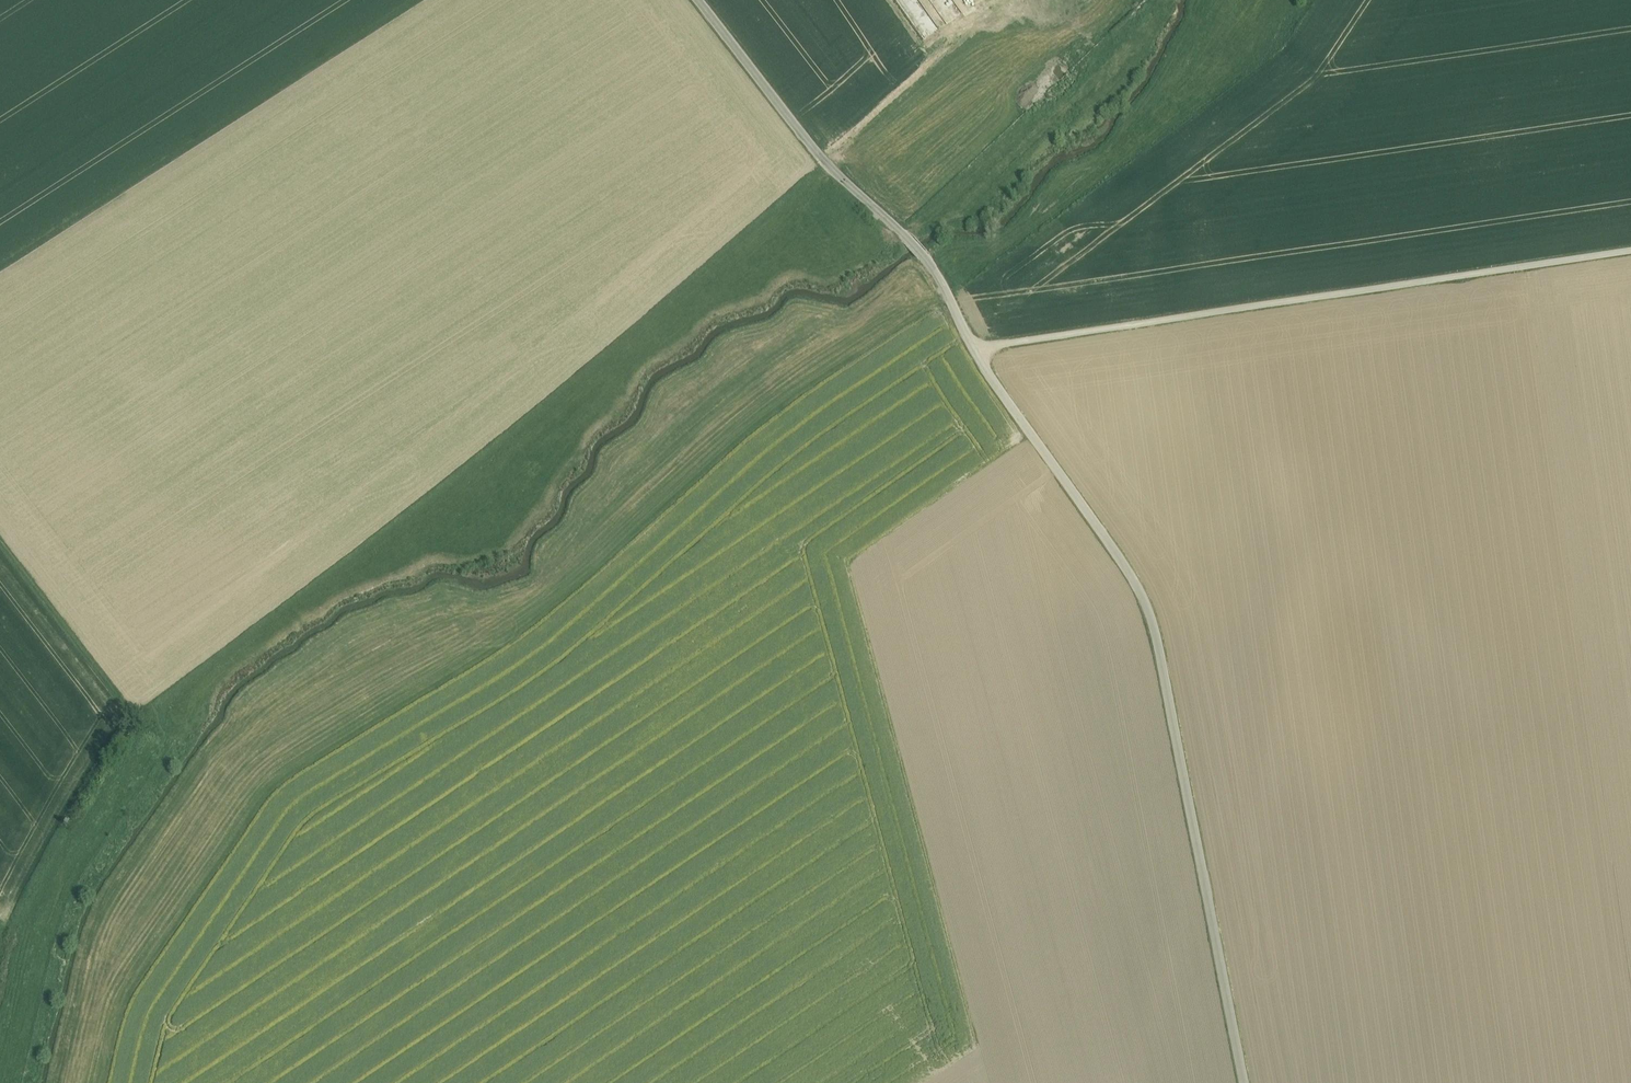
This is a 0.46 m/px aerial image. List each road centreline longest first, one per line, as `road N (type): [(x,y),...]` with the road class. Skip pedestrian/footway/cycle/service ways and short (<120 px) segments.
road 1 (unclassified): [(700,0),(840,177),(925,257),(996,382),(1142,587),(1159,628),(1245,1082)]
road 2 (track): [(1630,251),(976,348)]
road 3 (track): [(0,543),(126,709)]

